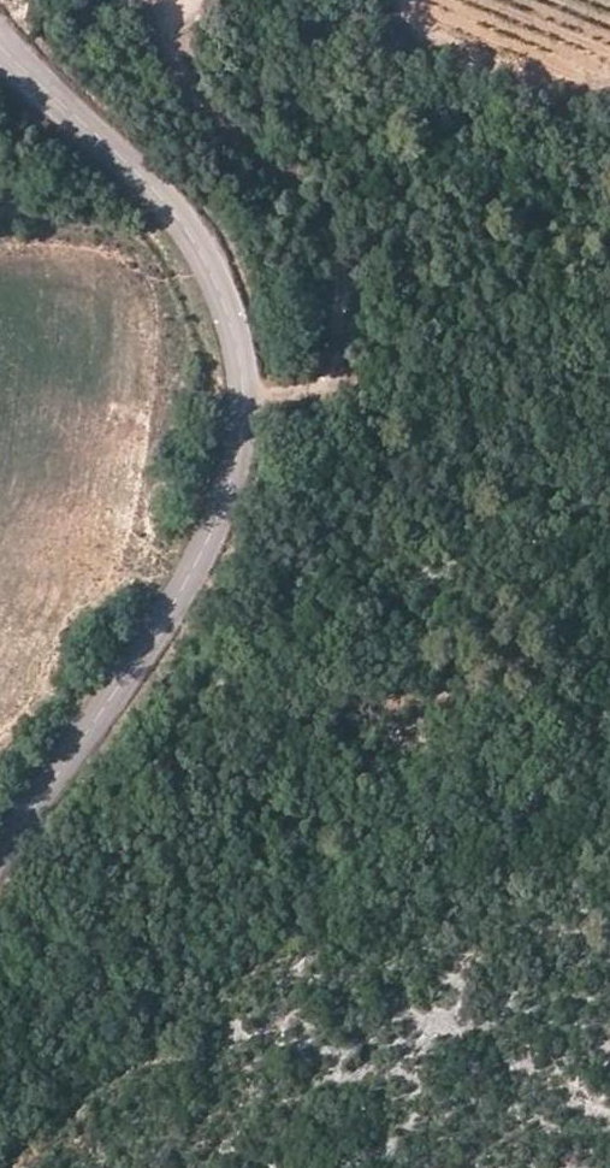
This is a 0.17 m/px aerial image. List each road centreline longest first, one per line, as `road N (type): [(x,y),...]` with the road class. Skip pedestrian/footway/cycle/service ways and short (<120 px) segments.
road 1 (tertiary): [(0,855),(195,569),(241,452),(246,384),(224,300),(191,236),(134,165),(0,44)]

